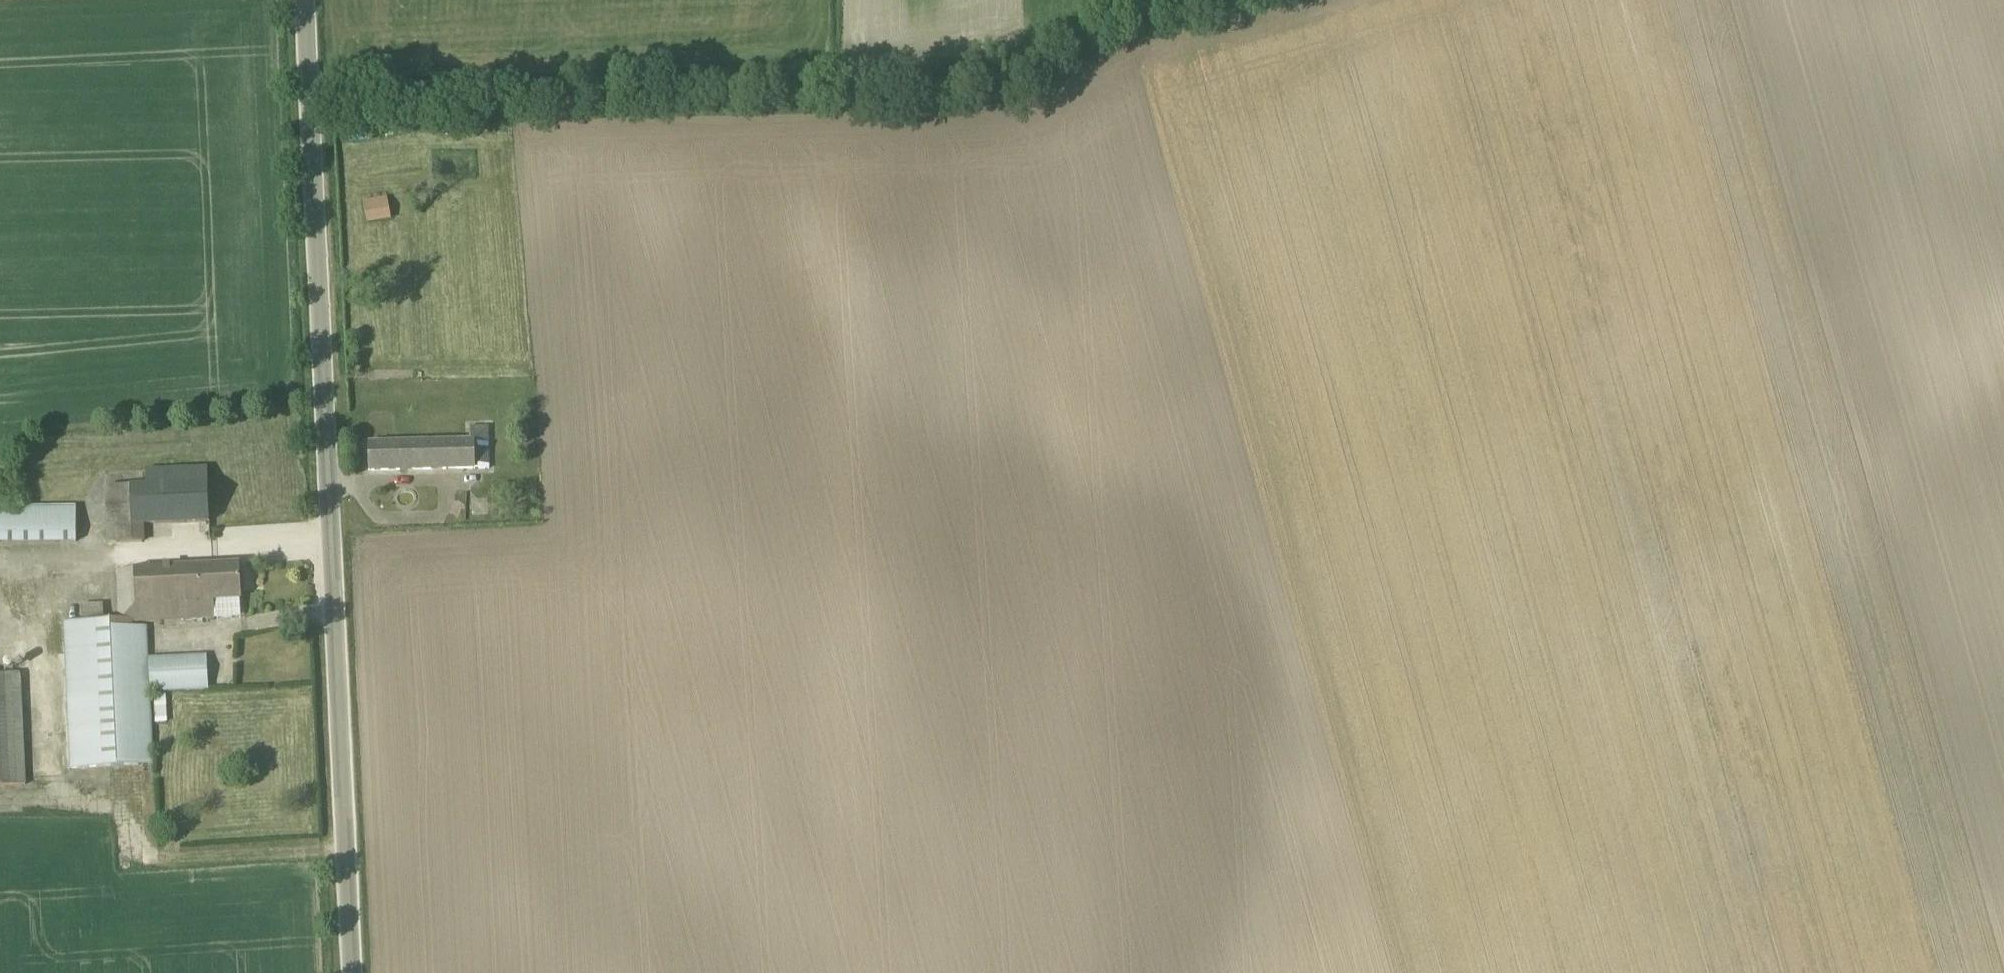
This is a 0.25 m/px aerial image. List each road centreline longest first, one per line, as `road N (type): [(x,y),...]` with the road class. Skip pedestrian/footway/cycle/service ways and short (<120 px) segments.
road 1 (tertiary): [(354,972),(309,0)]

